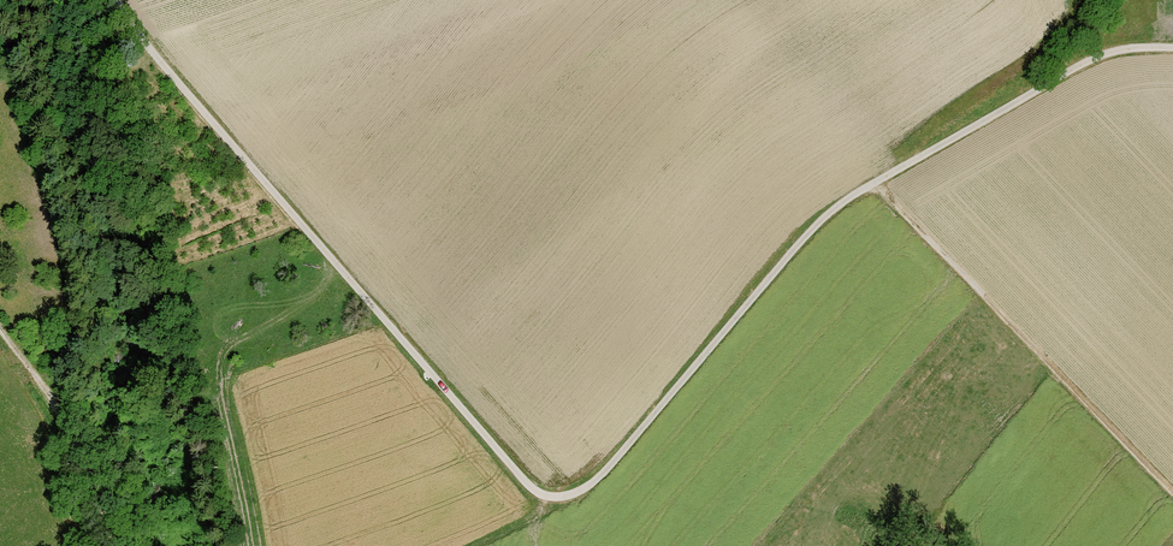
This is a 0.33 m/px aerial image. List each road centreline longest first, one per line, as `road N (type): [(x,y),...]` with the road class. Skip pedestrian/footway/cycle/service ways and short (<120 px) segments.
road 1 (track): [(116,0),(163,67),(517,474),(535,492),(556,498),(598,478),(786,256),(854,193),(1100,55),(1172,47)]
road 2 (track): [(1172,494),(870,184)]
road 3 (track): [(0,330),(68,426),(116,545)]

